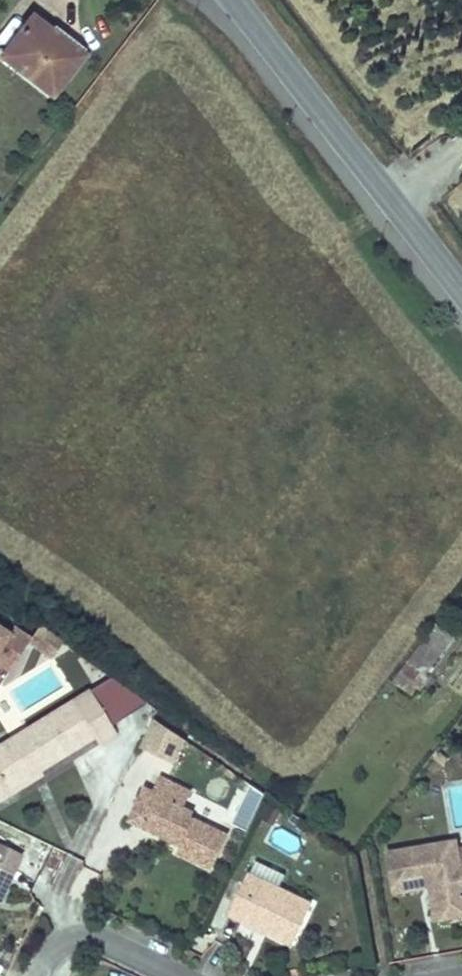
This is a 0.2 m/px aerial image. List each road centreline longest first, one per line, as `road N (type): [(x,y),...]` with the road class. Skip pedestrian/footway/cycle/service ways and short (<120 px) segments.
road 1 (secondary): [(235,0),(396,203)]
road 2 (residential): [(178,975),(97,939),(73,937),(50,949),(37,975)]

